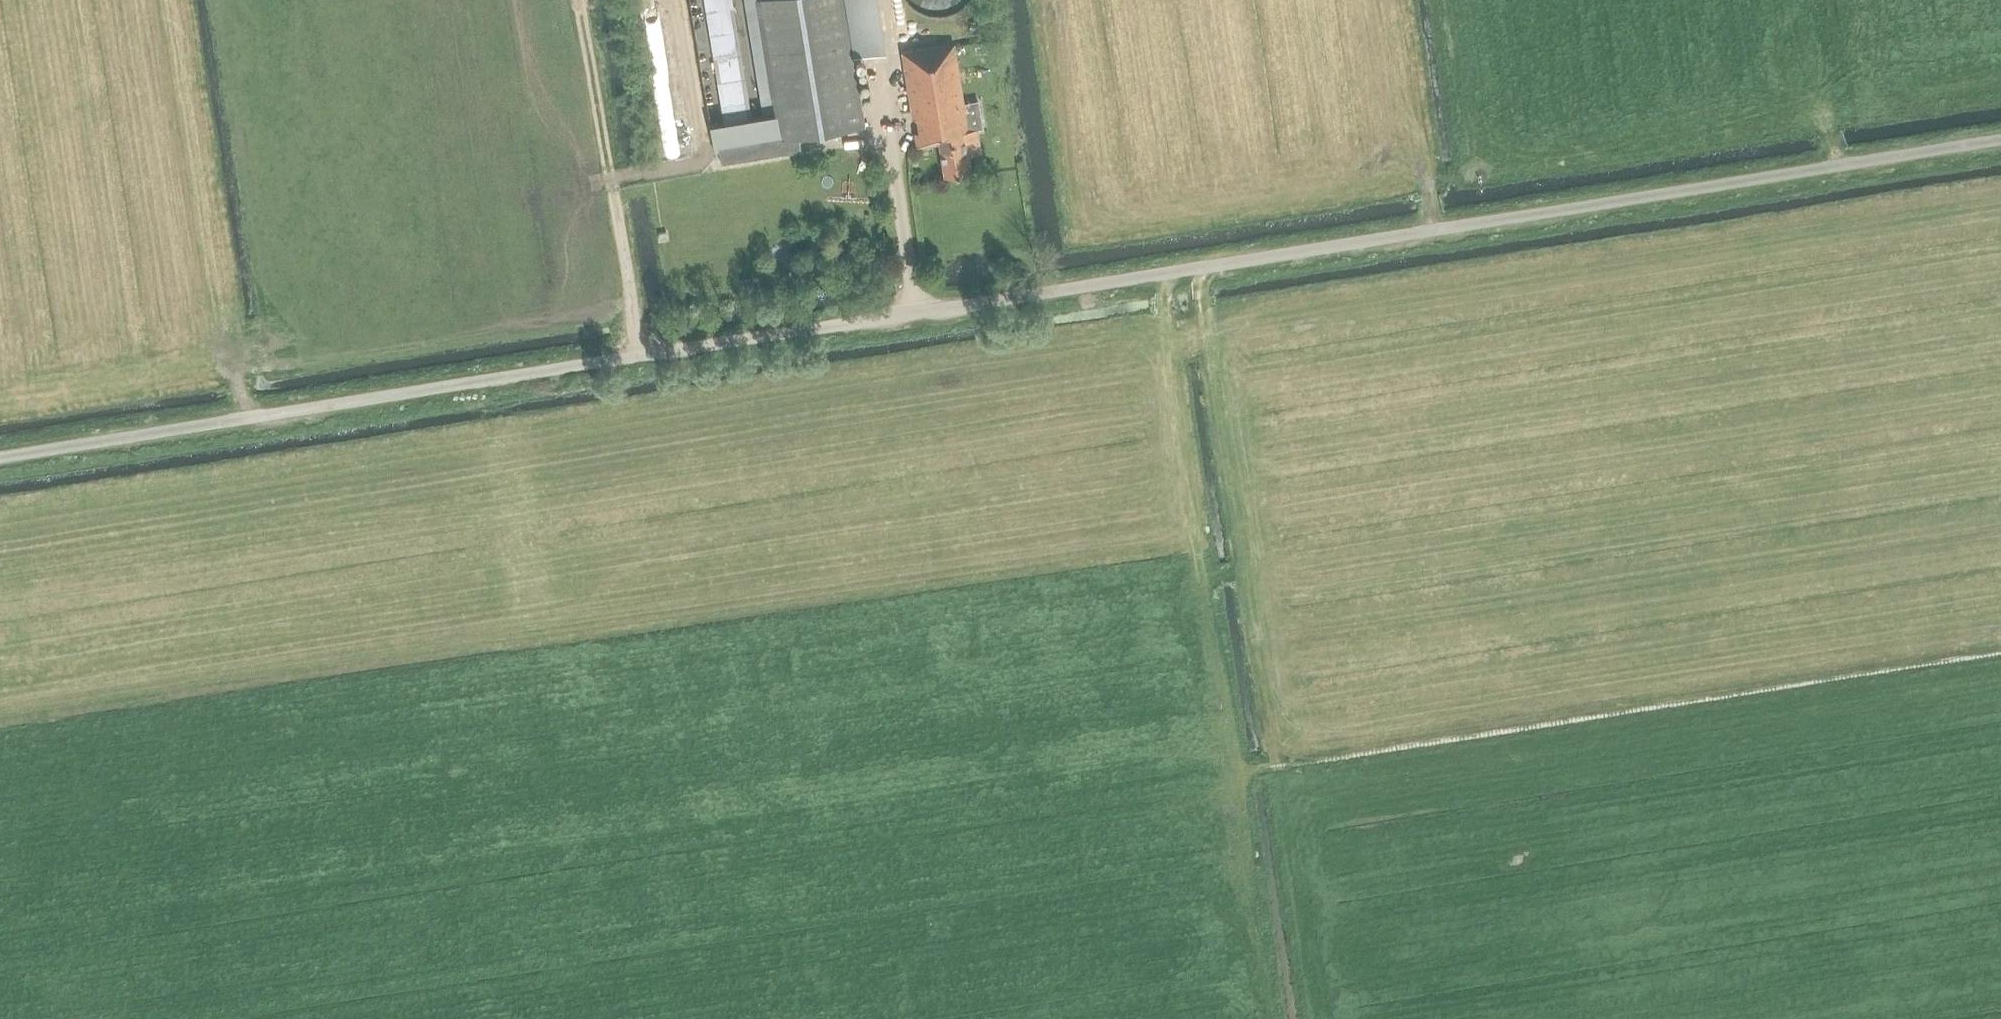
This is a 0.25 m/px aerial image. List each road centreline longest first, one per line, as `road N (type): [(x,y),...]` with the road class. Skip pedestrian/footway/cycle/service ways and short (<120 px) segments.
road 1 (unclassified): [(0,458),(2000,140)]

